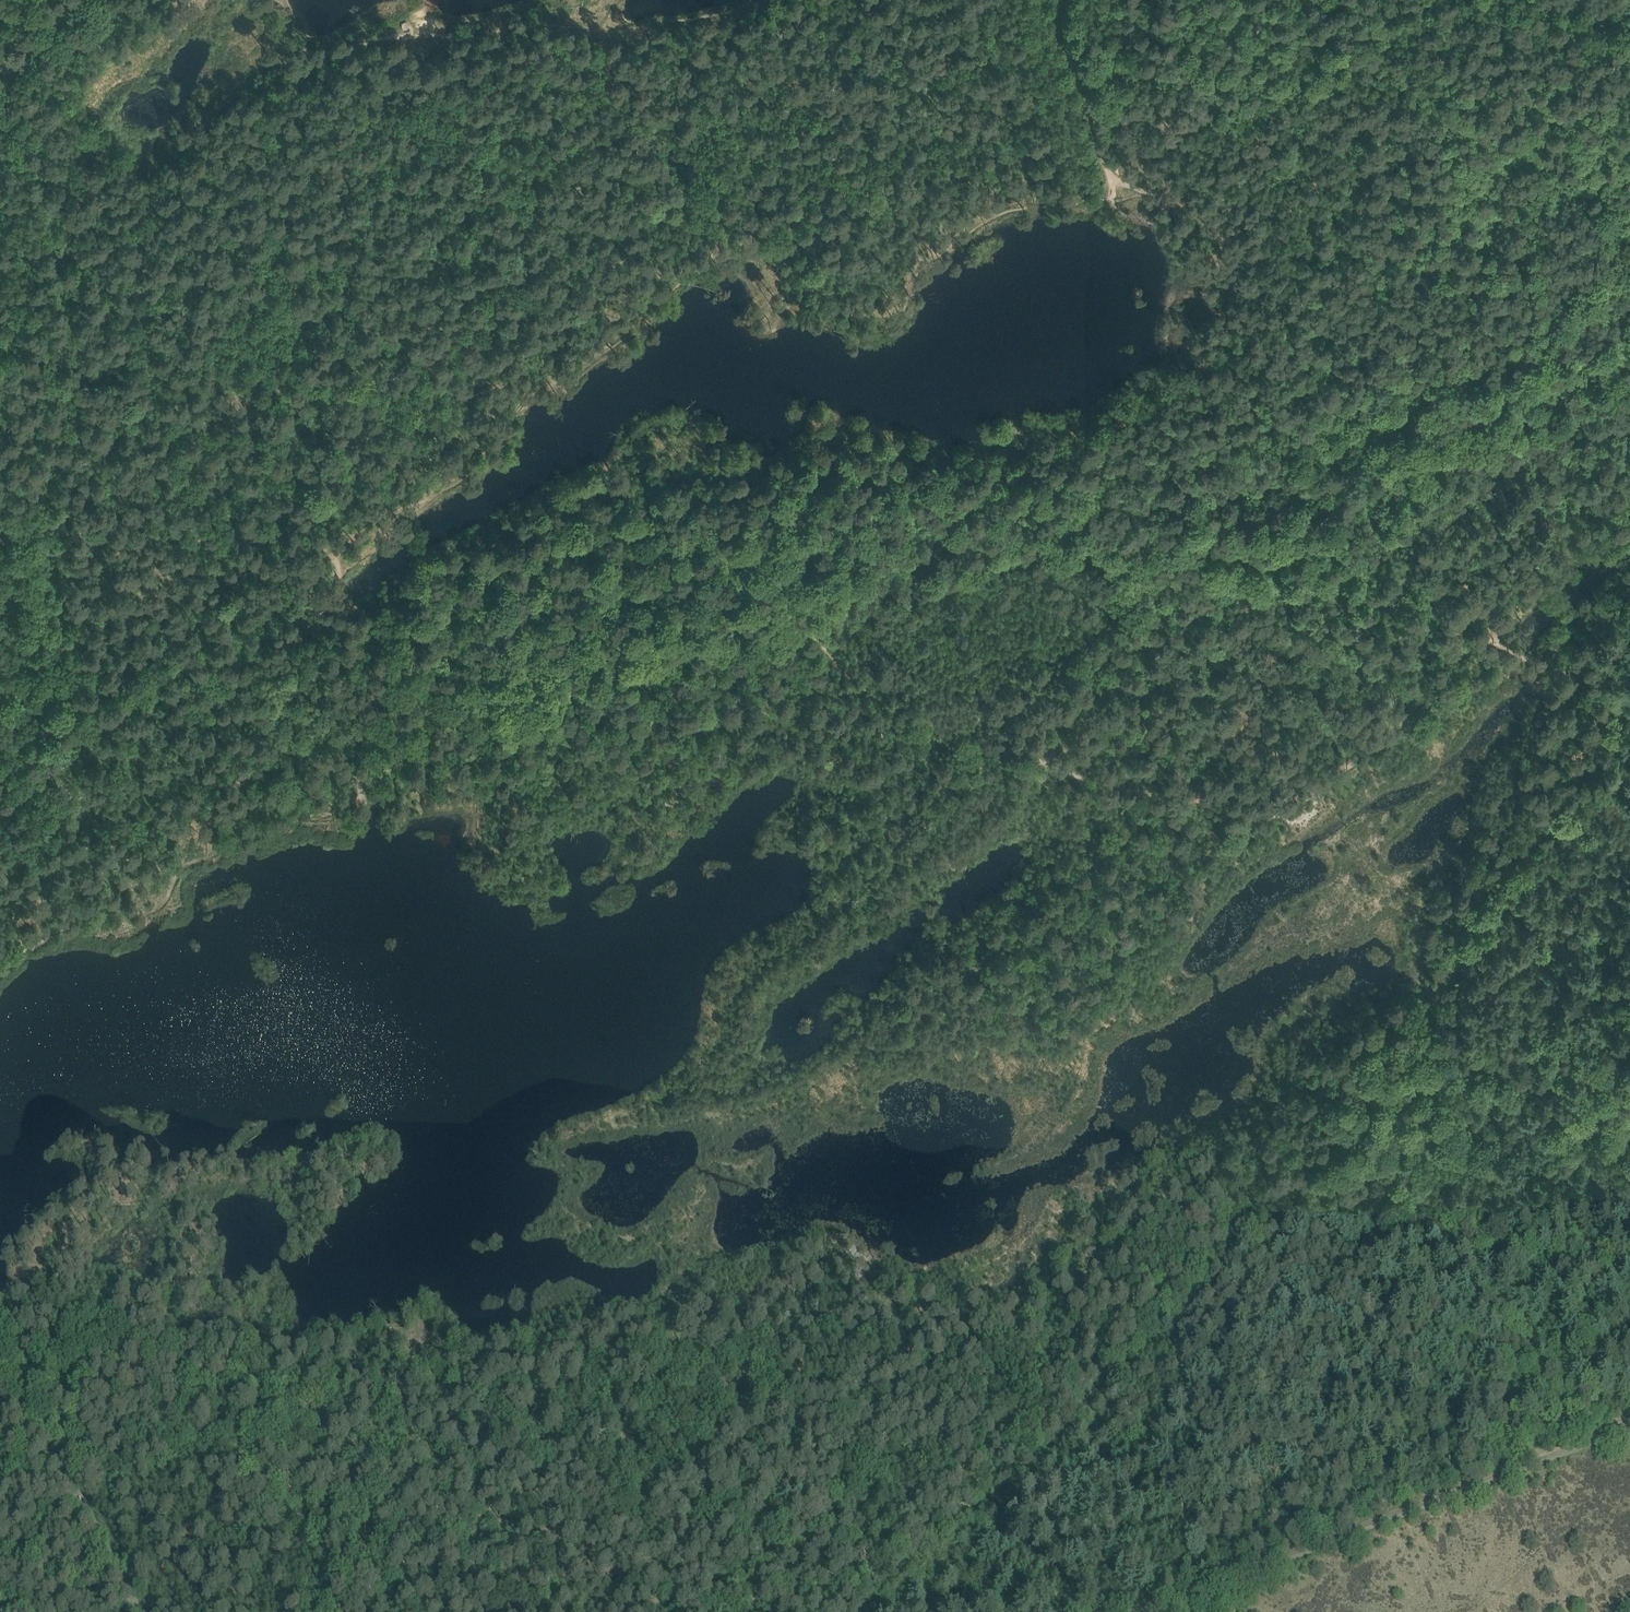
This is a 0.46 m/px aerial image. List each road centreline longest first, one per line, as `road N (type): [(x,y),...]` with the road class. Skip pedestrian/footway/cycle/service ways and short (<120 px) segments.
road 1 (unclassified): [(140,1611),(0,1349)]

